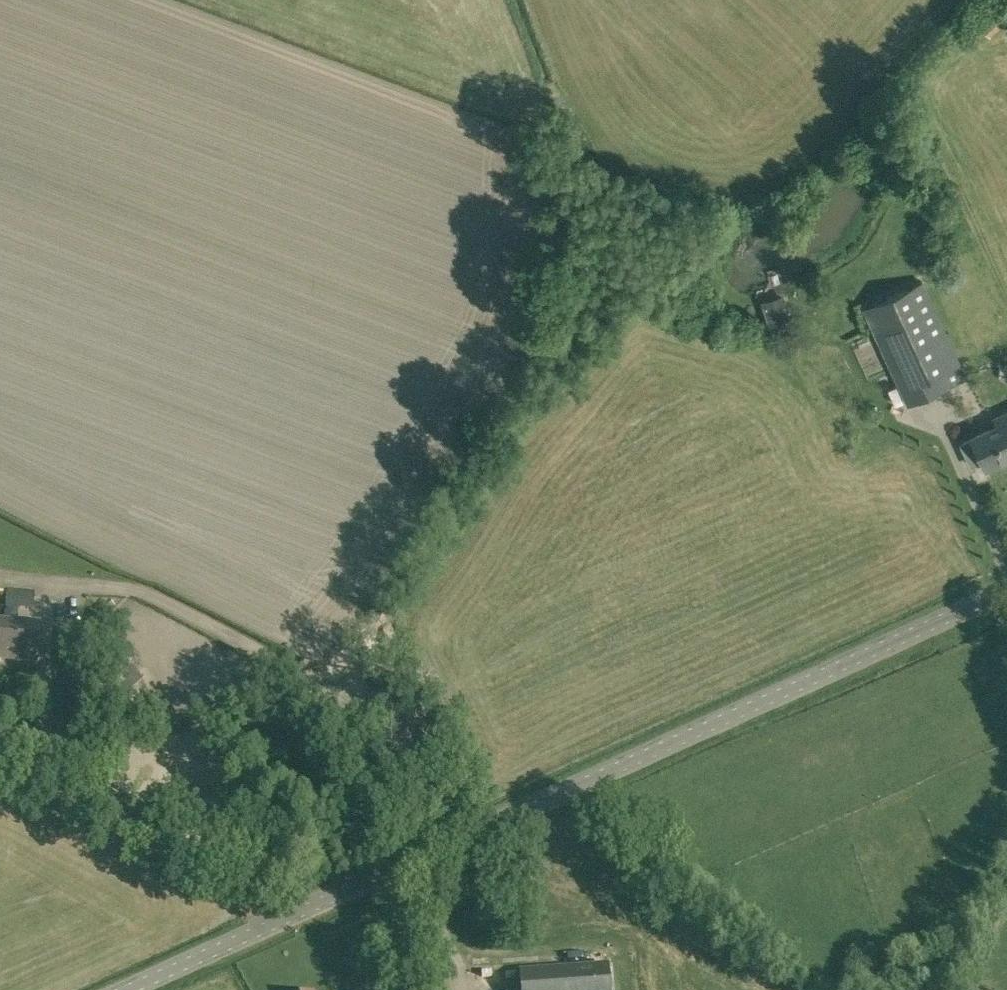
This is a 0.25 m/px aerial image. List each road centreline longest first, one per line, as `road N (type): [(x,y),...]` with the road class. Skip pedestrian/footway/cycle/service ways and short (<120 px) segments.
road 1 (tertiary): [(136,989),(1006,598)]

